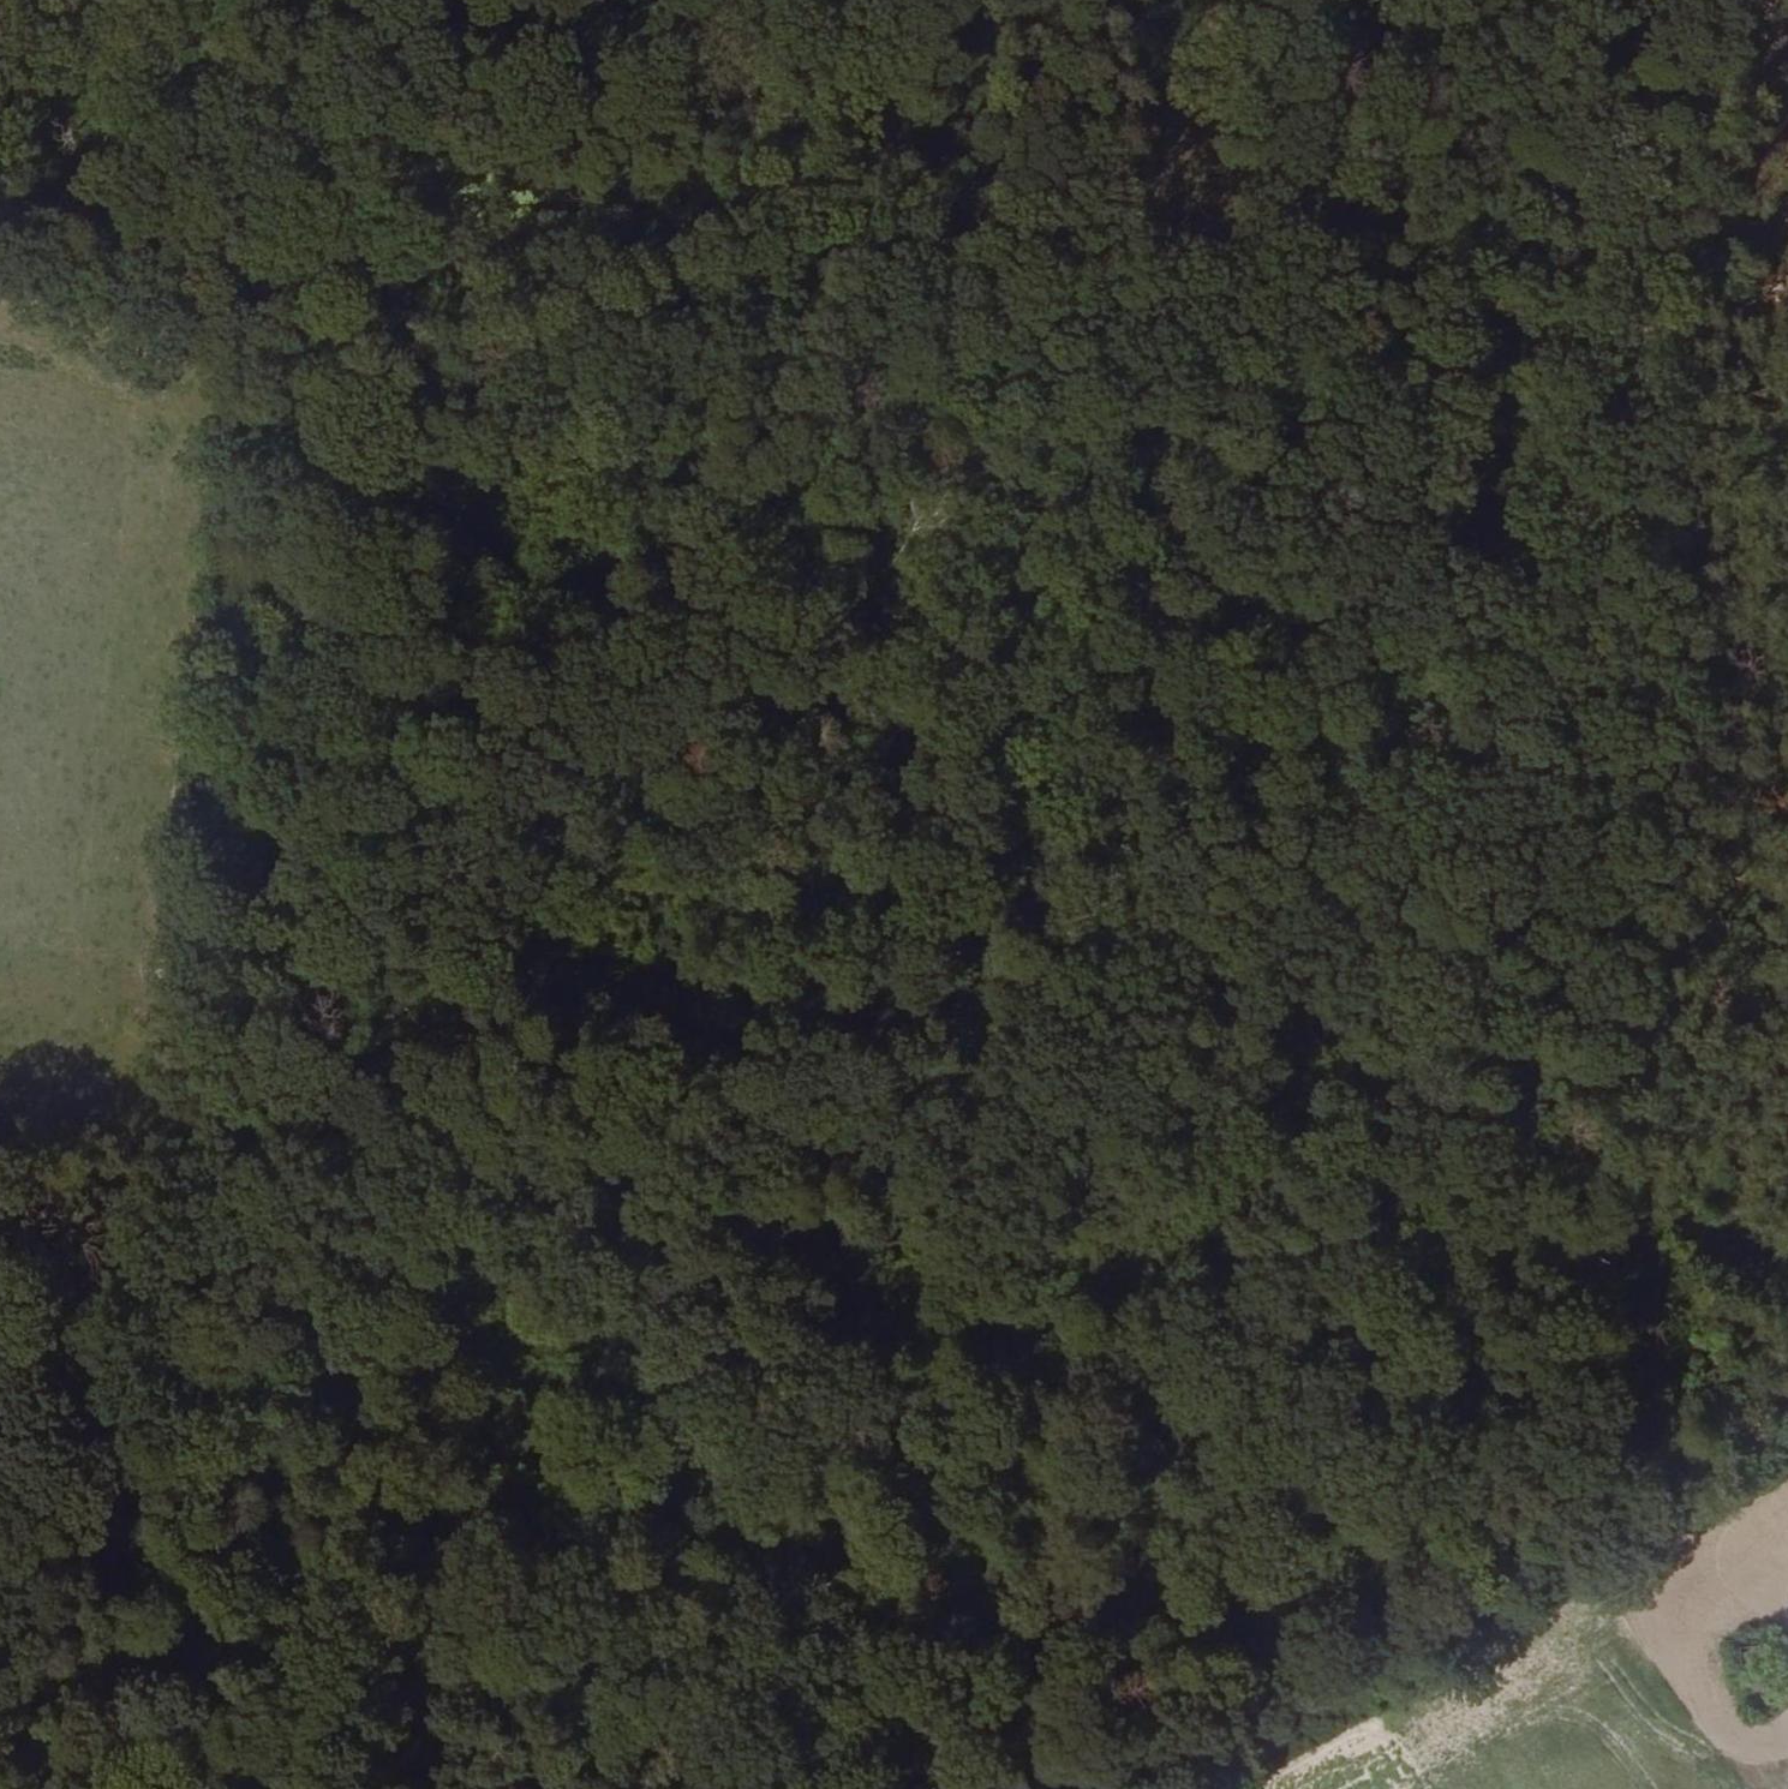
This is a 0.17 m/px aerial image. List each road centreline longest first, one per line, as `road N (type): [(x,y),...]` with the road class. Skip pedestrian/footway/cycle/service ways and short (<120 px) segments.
road 1 (track): [(1224,1788),(1614,1564)]

